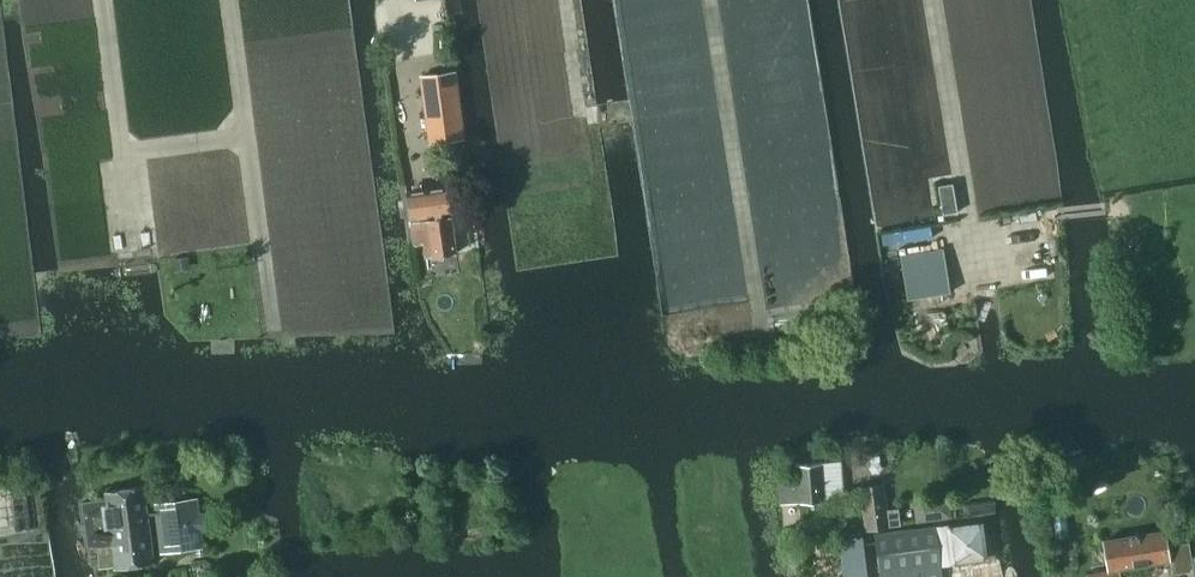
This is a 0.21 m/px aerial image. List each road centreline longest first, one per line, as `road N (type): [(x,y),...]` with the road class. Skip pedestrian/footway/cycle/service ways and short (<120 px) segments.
road 1 (track): [(762,305),(715,0)]
road 2 (track): [(252,142),(126,145),(108,0)]
road 3 (track): [(262,244),(233,0)]
road 4 (track): [(960,200),(927,0)]

